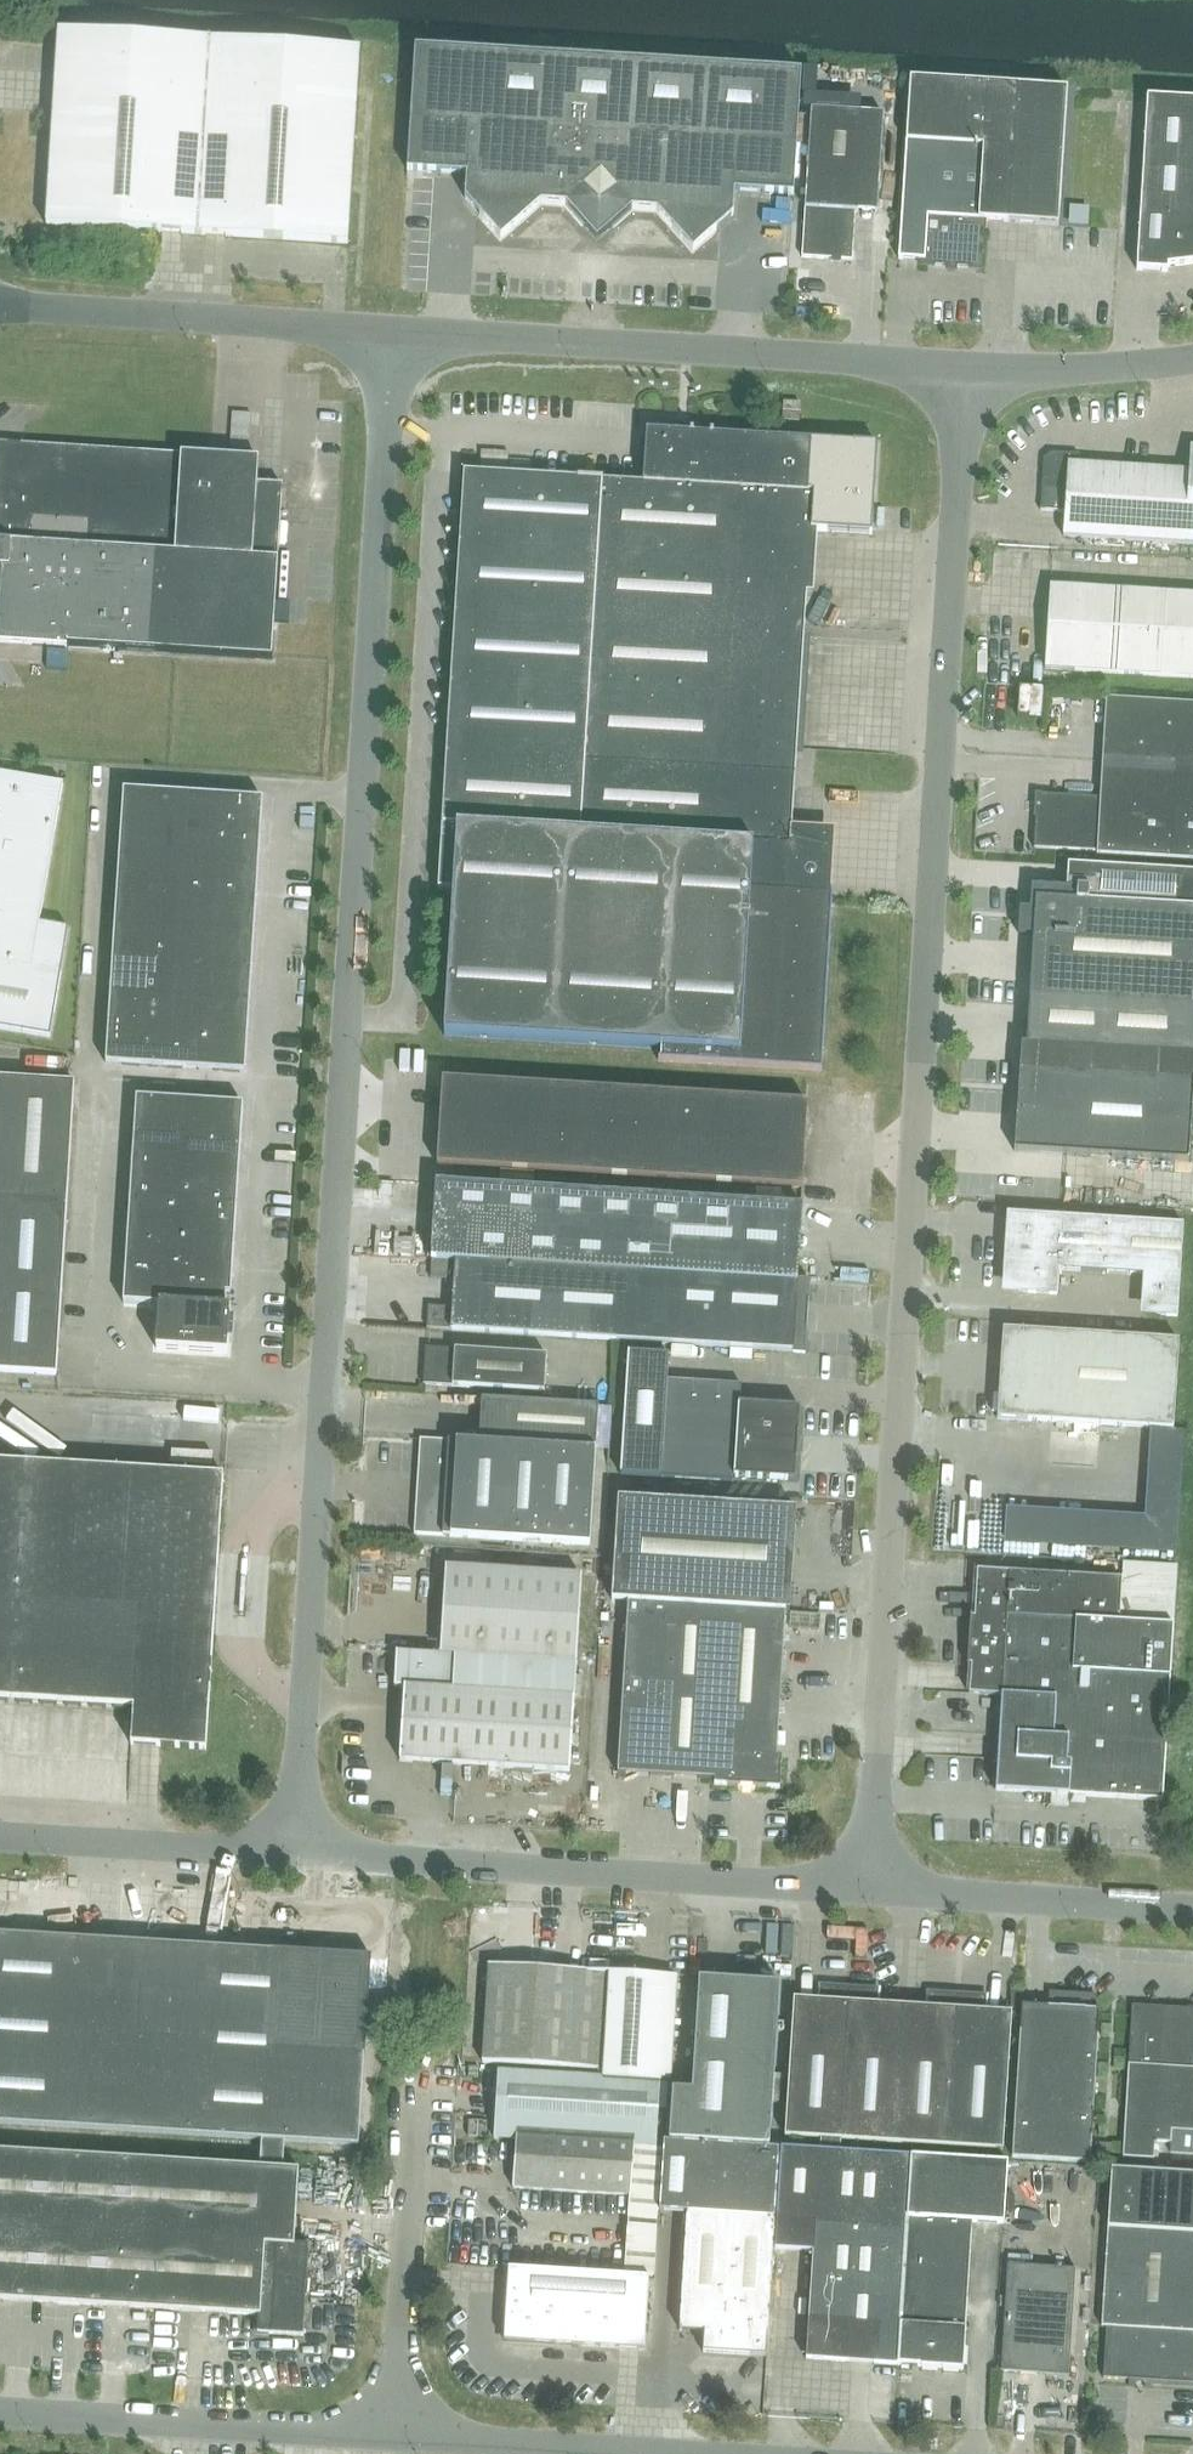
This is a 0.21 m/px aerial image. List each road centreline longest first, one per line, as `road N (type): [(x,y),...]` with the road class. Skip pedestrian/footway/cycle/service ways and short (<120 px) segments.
road 1 (unclassified): [(871,1886),(961,371)]
road 2 (unclassified): [(297,1849),(391,335)]
road 3 (unclassified): [(650,2453),(0,2411)]
road 4 (unclassified): [(871,1886),(297,1849)]
road 5 (unclassified): [(961,371),(391,335)]
road 6 (unclassified): [(391,335),(0,307)]
road 7 (unclassified): [(1192,1908),(871,1886)]
road 8 (unclassified): [(297,1849),(0,1835)]
road 9 (unclassified): [(1192,357),(961,371)]

